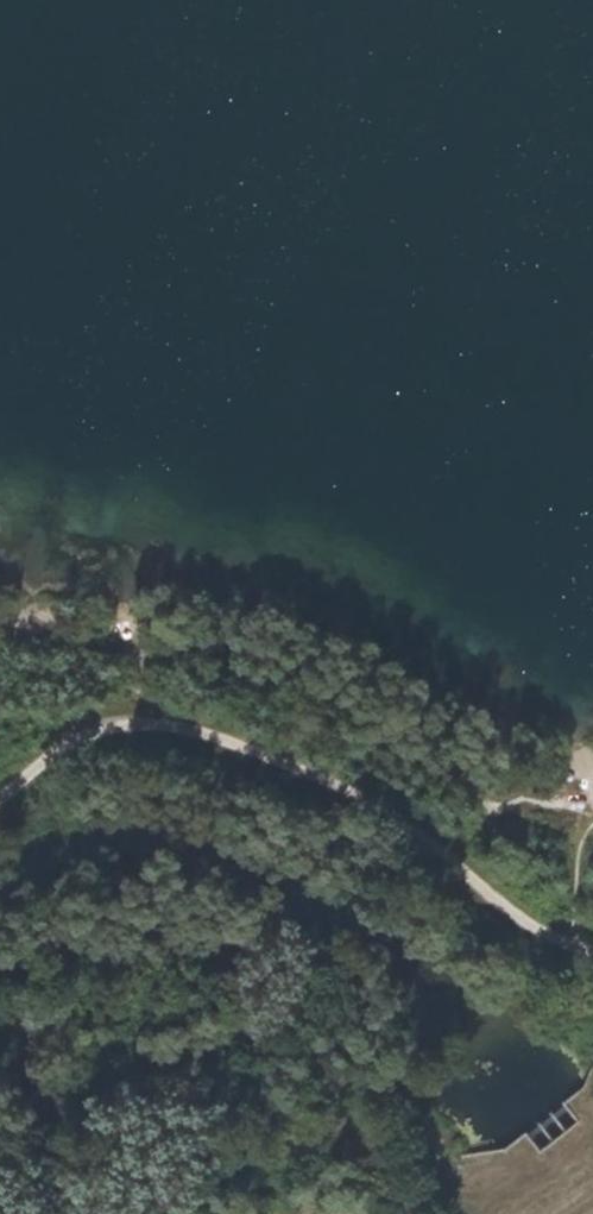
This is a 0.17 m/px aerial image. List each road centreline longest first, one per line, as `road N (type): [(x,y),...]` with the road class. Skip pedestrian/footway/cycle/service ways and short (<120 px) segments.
road 1 (track): [(592,956),(520,923),(421,836),(332,784),(231,746),(144,727),(100,728),(47,755),(0,803)]

